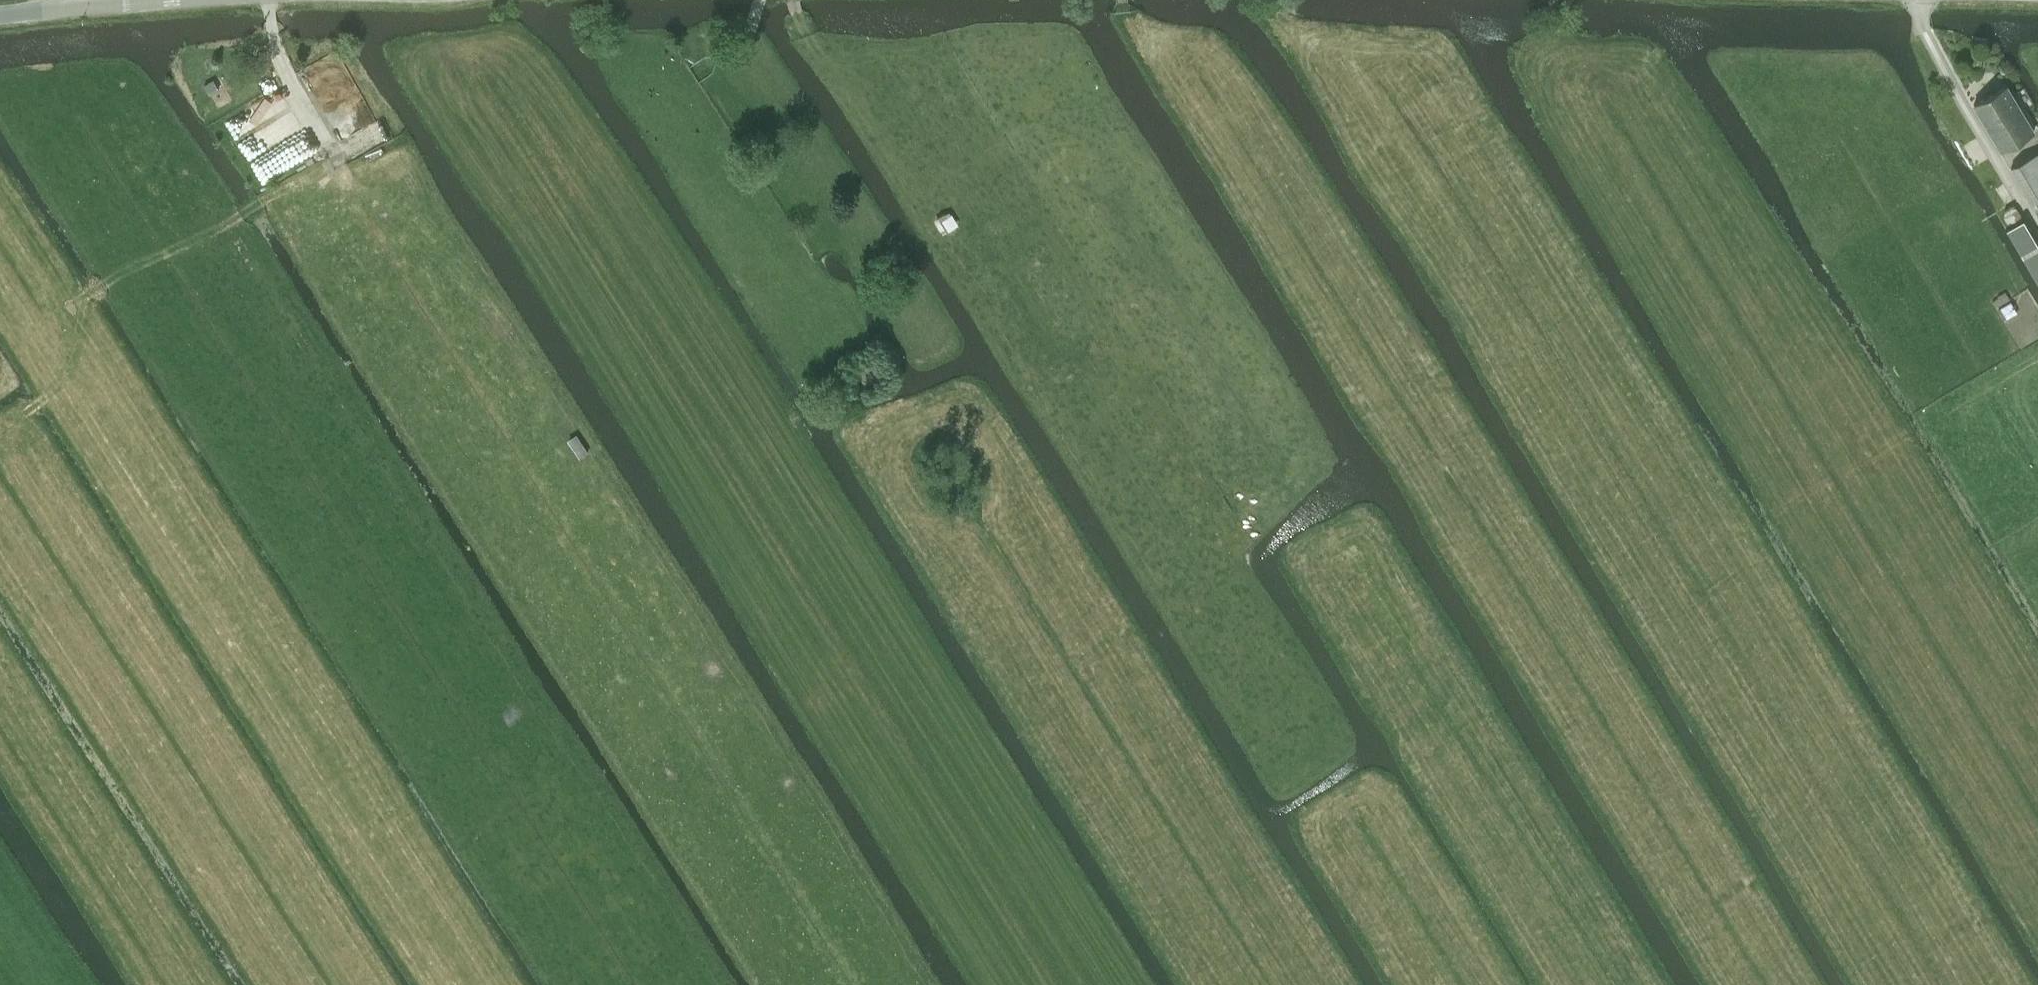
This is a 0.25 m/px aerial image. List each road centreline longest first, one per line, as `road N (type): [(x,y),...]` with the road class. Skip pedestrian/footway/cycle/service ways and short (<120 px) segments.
road 1 (track): [(269,0),(286,74),(335,156)]

